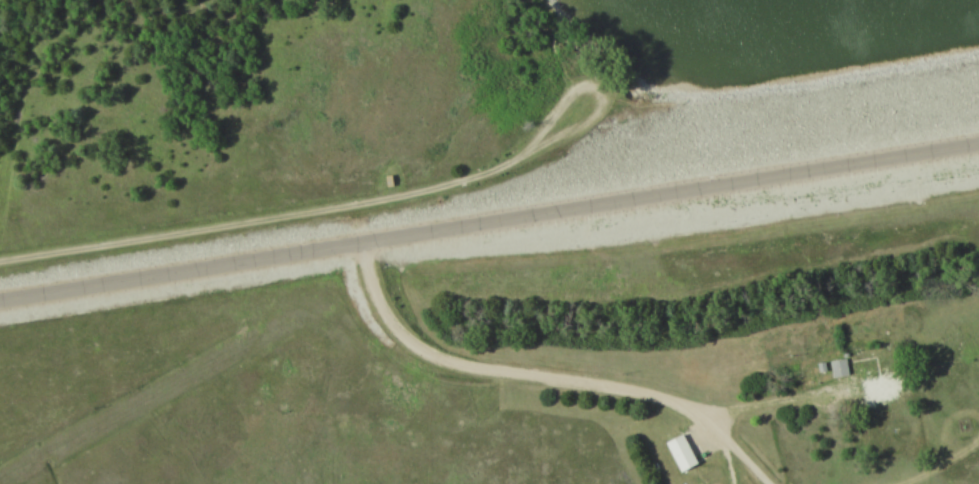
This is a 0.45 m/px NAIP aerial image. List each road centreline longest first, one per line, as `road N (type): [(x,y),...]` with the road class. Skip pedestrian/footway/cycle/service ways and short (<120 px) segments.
road 1 (tertiary): [(978,140),(0,303)]
road 2 (residential): [(362,241),(382,313),(434,362),(677,406),(710,427),(766,483)]

